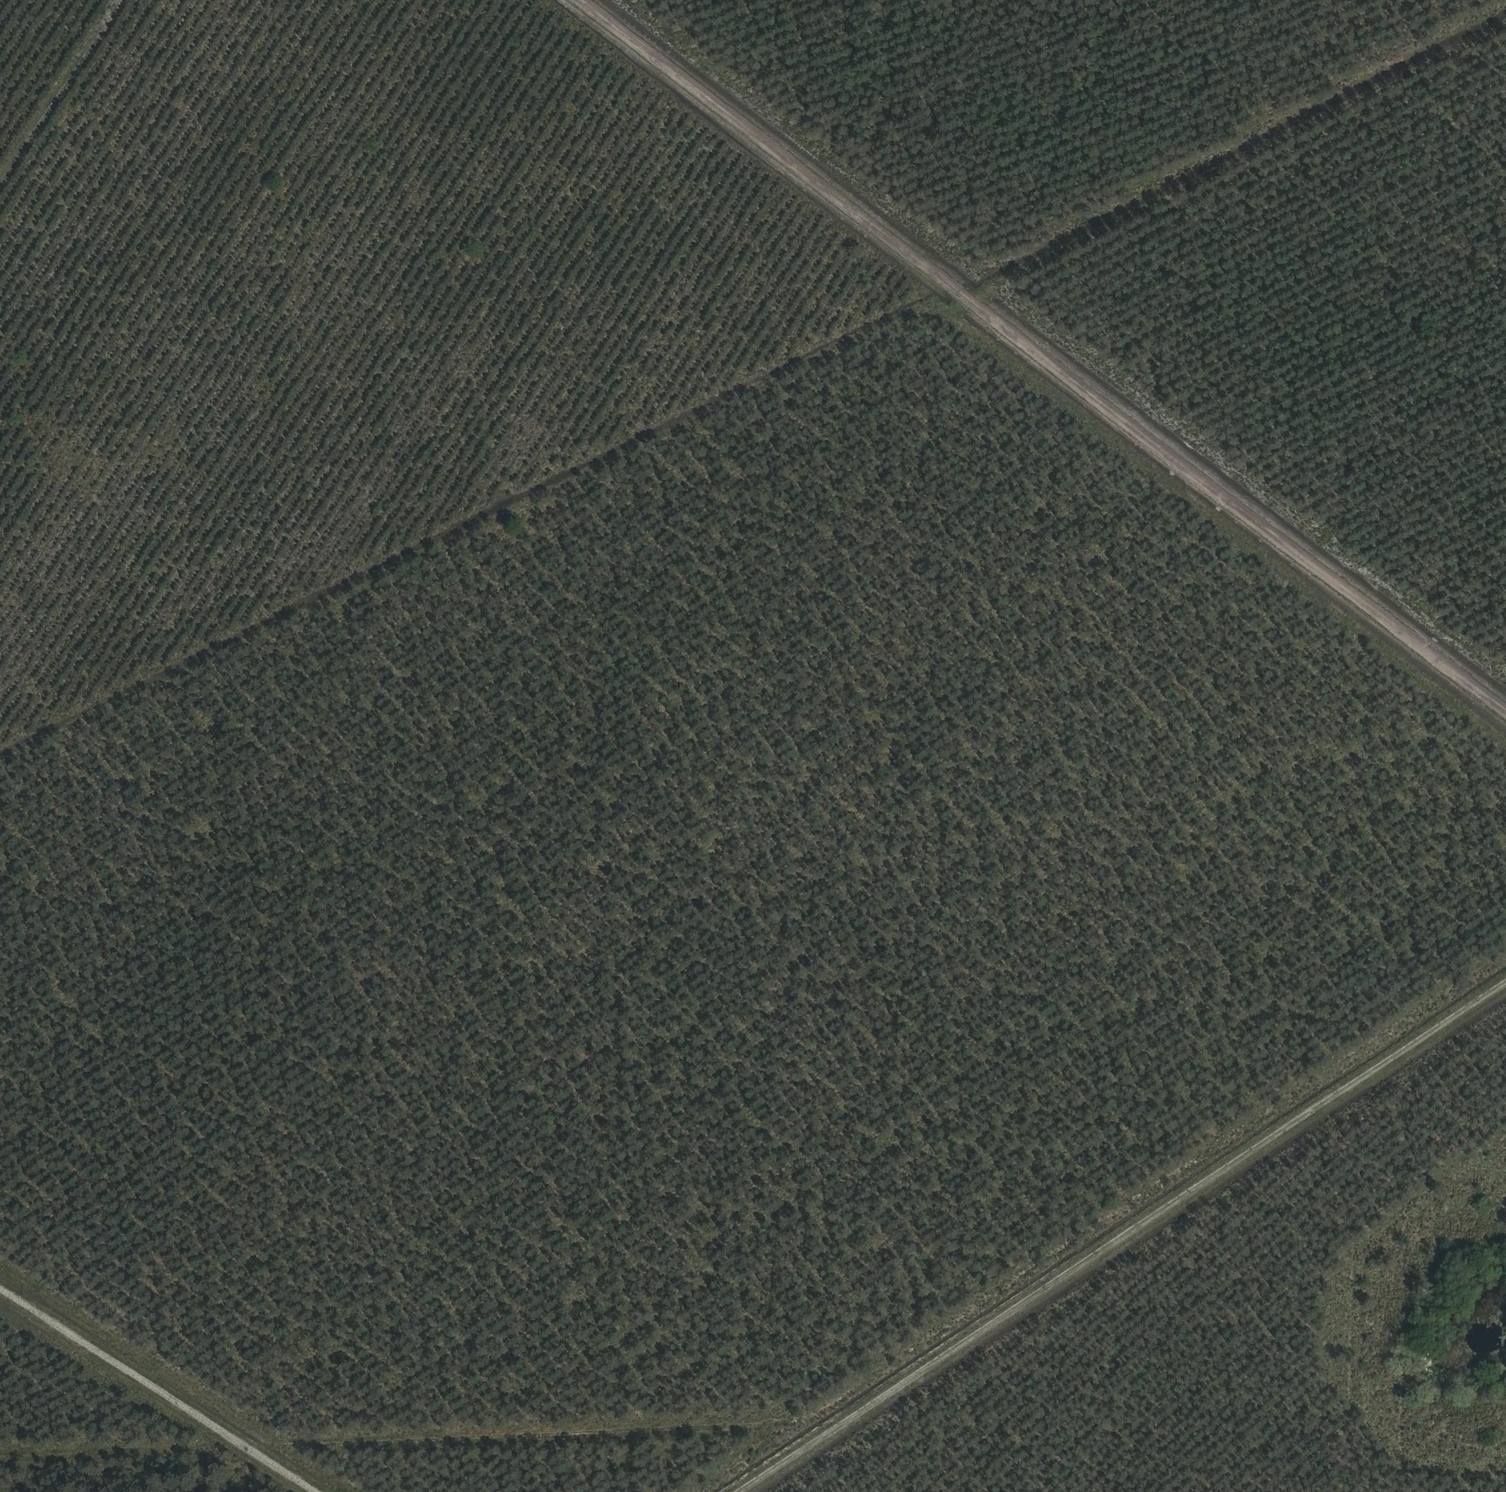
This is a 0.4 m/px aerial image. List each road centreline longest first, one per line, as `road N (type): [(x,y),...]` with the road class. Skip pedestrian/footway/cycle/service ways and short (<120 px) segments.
road 1 (track): [(1505,715),(585,0)]
road 2 (track): [(738,1491),(1505,984)]
road 3 (track): [(956,288),(1505,10)]
road 4 (track): [(315,1491),(0,1288)]

